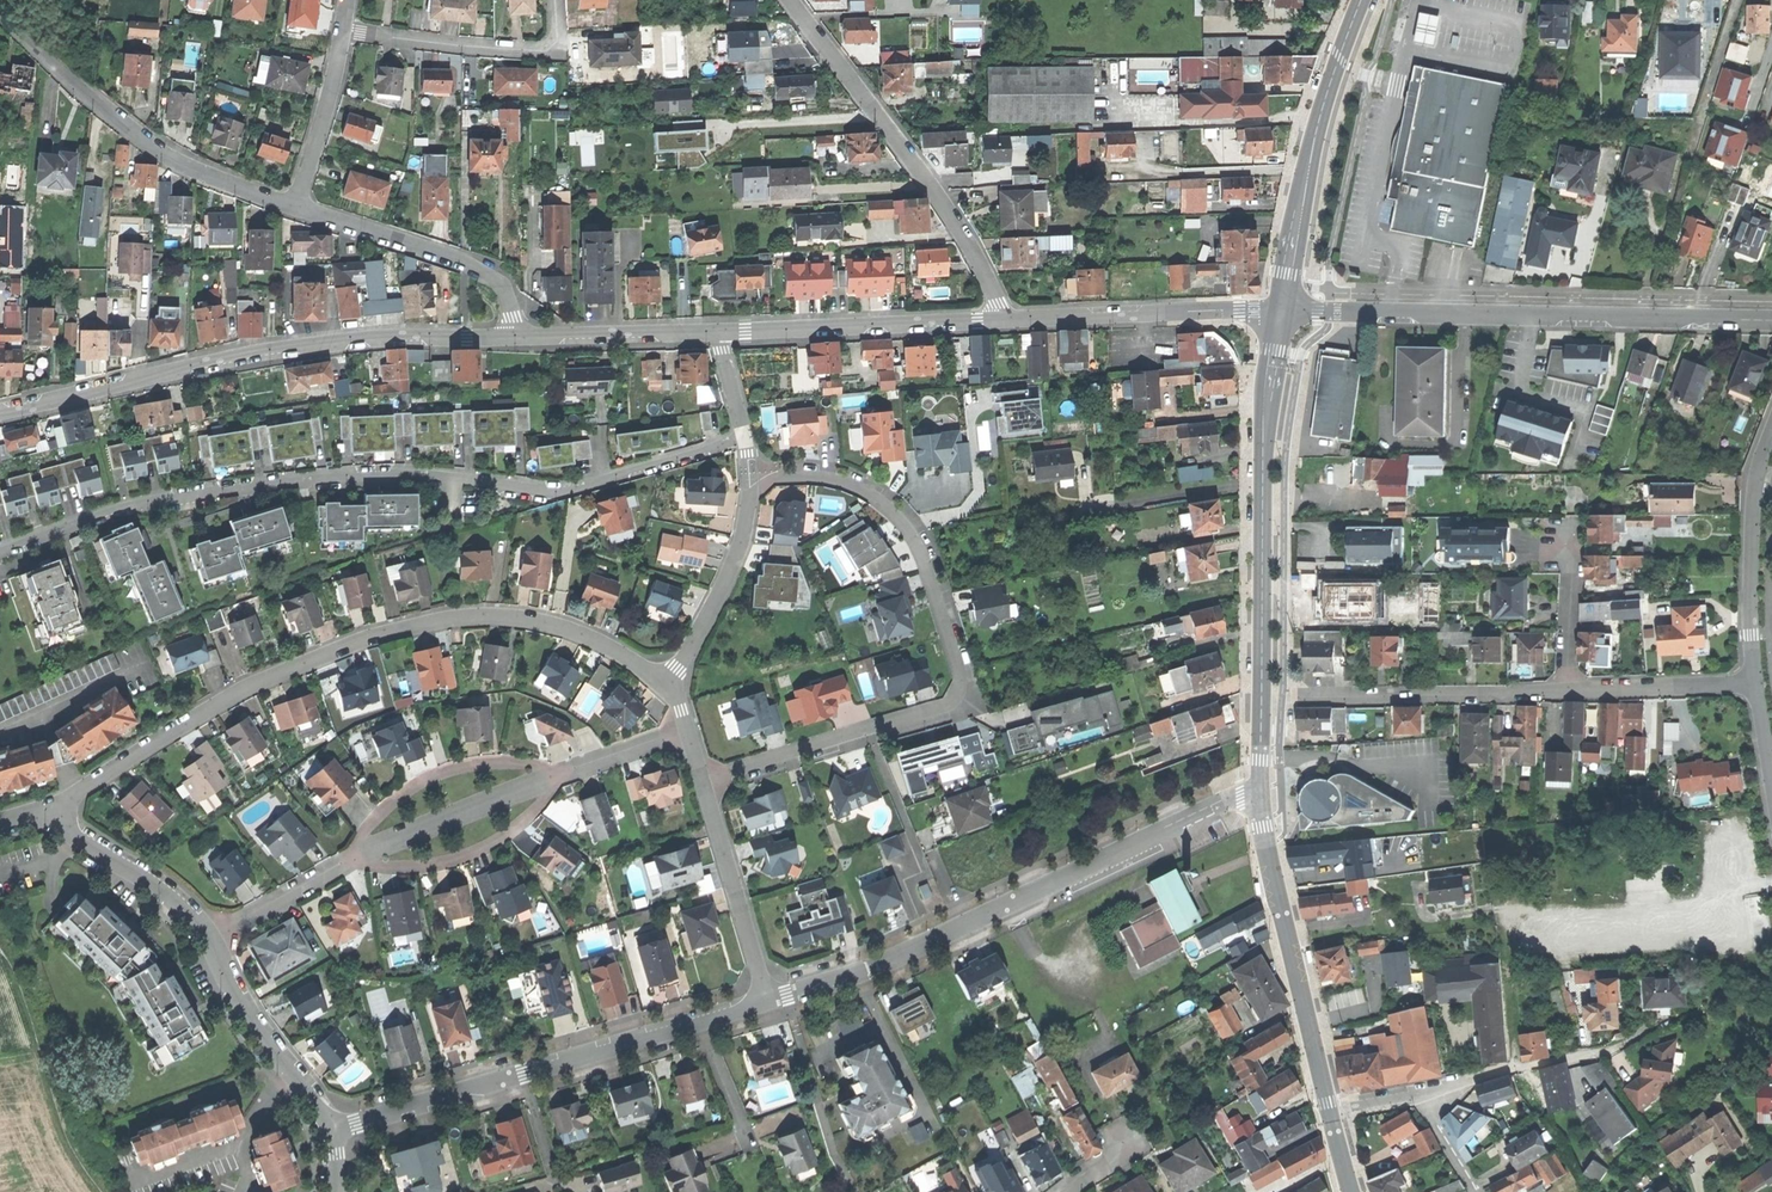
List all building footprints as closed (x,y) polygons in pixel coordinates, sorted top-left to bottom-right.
[(208,0),(211,1),(212,0),(189,0),(189,4),(192,8),(206,10),(208,0)] [(232,15),(262,19),(265,0),(235,0),(232,15)] [(451,20),(453,0),(434,0),(432,18),(440,19),(451,20)] [(471,22),(473,0),(453,0),(451,20),(465,21),(471,22)] [(511,15),(534,13),(533,0),(510,0),(511,15)] [(606,8),(606,0),(579,0),(580,9),(606,8)] [(746,16),(754,15),(753,2),(753,0),(729,0),(730,16),(737,16),(737,20),(746,20),(746,16)] [(866,12),(874,12),(874,0),(865,0),(866,2),(866,12)] [(1228,17),(1229,1),(1210,0),(1196,0),(1195,14),(1228,17)] [(1277,8),(1300,9),(1300,0),(1277,0),(1277,8)] [(848,13),(866,12),(866,2),(848,3),(848,13)] [(1556,39),(1568,40),(1568,36),(1569,36),(1570,3),(1555,3),(1543,3),(1542,35),(1556,35),(1556,39)] [(1748,6),(1748,34),(1770,34),(1771,7),(1759,6),(1748,6)] [(1418,42),(1439,46),(1444,17),(1424,13),(1418,42)] [(1603,57),(1636,58),(1637,17),(1629,16),(1623,16),(1623,22),(1610,21),(1610,39),(1604,39),(1603,57)] [(844,43),(869,42),(868,34),(868,20),(843,21),(843,23),(840,25),(841,30),(843,32),(844,39),(844,43)] [(128,33),(158,36),(159,24),(129,21),(128,33)] [(756,32),(727,33),(728,63),(744,62),(758,61),(756,32)] [(766,32),(756,32),(758,61),(771,61),(771,53),(770,47),(766,32)] [(590,66),(636,64),(639,64),(638,49),(637,34),(617,35),(617,41),(589,42),(590,48),(590,66)] [(1700,48),(1700,35),(1682,35),(1663,35),(1663,86),(1687,86),(1687,89),(1698,89),(1698,80),(1699,79),(1699,49),(1700,48)] [(1203,38),(1203,58),(1240,57),(1263,57),(1285,57),(1284,41),(1247,41),(1247,38),(1203,38)] [(1726,58),(1744,64),(1749,49),(1731,43),(1726,58)] [(880,54),(881,66),(907,65),(906,53),(880,54)] [(253,80),(303,92),(306,78),(309,65),(262,54),(257,76),(255,75),(253,80)] [(133,87),(147,88),(150,58),(126,56),(123,86),(133,87)] [(1202,118),(1202,120),(1265,117),(1264,105),(1264,96),(1240,96),(1240,57),(1203,58),(1179,57),(1179,84),(1199,84),(1202,118)] [(1313,57),(1285,57),(1263,57),(1263,85),(1304,84),(1308,72),(1313,57)] [(772,73),(771,61),(758,61),(744,62),(744,75),(763,74),(772,73)] [(949,62),(925,63),(926,74),(950,72),(949,62)] [(925,63),(914,64),(915,78),(926,77),(926,74),(925,63)] [(376,95),(399,97),(402,70),(392,69),(392,66),(377,64),(376,66),(375,83),(378,83),(376,95)] [(9,89),(30,92),(34,68),(23,67),(13,65),(11,77),(9,89)] [(907,65),(881,66),(882,83),(883,94),(895,94),(901,93),(909,93),(908,78),(907,65)] [(1392,230),(1475,248),(1507,85),(1416,66),(1399,150),(1389,200),(1398,201),(1392,230)] [(986,123),(1092,122),(1093,68),(987,68),(986,123)] [(1737,107),(1745,110),(1750,95),(1747,94),(1748,91),(1746,90),(1750,77),(1723,69),(1714,97),(1724,100),(1738,104),(1737,107)] [(434,71),(422,70),(422,92),(449,93),(450,71),(434,71)] [(495,94),(536,94),(536,71),(511,71),(495,71),(495,94)] [(772,73),(763,74),(764,87),(775,86),(774,80),(772,80),(772,73)] [(764,87),(763,74),(744,75),(743,75),(743,78),(744,92),(764,90),(764,87)] [(9,89),(11,77),(0,75),(0,91),(9,93),(9,89)] [(1556,77),(1540,76),(1539,94),(1541,94),(1541,98),(1550,98),(1550,94),(1556,94),(1556,77)] [(812,77),(774,80),(775,86),(776,97),(813,95),(813,86),(812,77)] [(744,92),(743,78),(734,78),(735,92),(744,92)] [(171,79),(169,92),(193,95),(195,82),(171,79)] [(1180,119),(1202,118),(1199,84),(1179,84),(1180,119)] [(654,114),(689,112),(688,90),(652,92),(654,114)] [(178,121),(190,123),(191,111),(192,100),(193,95),(169,92),(166,120),(178,121)] [(19,133),(31,137),(34,102),(27,102),(26,119),(20,118),(19,133)] [(519,111),(502,110),(502,138),(505,138),(508,138),(508,142),(511,142),(519,142),(519,111)] [(463,126),(471,126),(471,117),(480,117),(480,111),(463,111),(463,126)] [(211,113),(204,135),(211,138),(216,124),(219,125),(221,118),(221,116),(211,113)] [(368,144),(369,141),(374,126),(375,123),(349,114),(345,125),(342,135),(352,139),(358,140),(368,144)] [(241,125),(221,118),(219,125),(216,124),(211,138),(214,139),(212,144),(223,148),(233,151),(241,125)] [(672,123),(673,132),(702,130),(701,121),(672,123)] [(1729,163),(1739,167),(1750,135),(1733,129),(1733,130),(1730,129),(1727,128),(1727,127),(1717,123),(1707,152),(1730,161),(1729,163)] [(374,126),(369,141),(376,144),(381,128),(374,126)] [(1269,129),(1234,131),(1234,141),(1241,141),(1242,155),(1270,153),(1269,144),(1269,129)] [(706,150),(705,130),(702,130),(673,132),(652,134),(654,154),(677,152),(698,151),(706,150)] [(1131,131),(1104,132),(1105,157),(1122,156),(1132,156),(1131,131)] [(873,132),(846,134),(847,162),(876,161),(876,152),(876,146),(874,146),(873,132)] [(942,147),(964,146),(963,133),(921,136),(921,148),(929,148),(942,147)] [(1086,133),(1075,133),(1077,168),(1088,167),(1086,133)] [(270,159),(283,163),(290,142),(263,134),(257,155),(270,159)] [(1026,136),(1026,145),(1050,144),(1050,135),(1026,136)] [(993,166),(1010,165),(1009,137),(981,138),(982,162),(986,162),(992,162),(993,166)] [(414,146),(429,145),(429,138),(414,138),(414,146)] [(499,159),(500,148),(500,141),(470,141),(469,171),(486,171),(499,172),(499,159)] [(115,165),(126,166),(128,147),(117,146),(115,165)] [(964,146),(942,147),(943,166),(965,165),(964,146)] [(1577,192),(1592,195),(1600,155),(1564,147),(1557,177),(1572,180),(1570,191),(1577,192)] [(1648,148),(1646,154),(1660,158),(1662,152),(1648,148)] [(1639,180),(1653,184),(1652,189),(1668,193),(1678,156),(1662,152),(1660,158),(1646,154),(1632,150),(1625,176),(1639,180)] [(702,158),(698,151),(677,152),(678,169),(697,168),(706,163),(702,158)] [(60,184),(71,185),(73,170),(77,170),(78,160),(74,160),(75,155),(67,154),(61,153),(60,156),(52,155),(52,157),(41,156),(38,182),(50,184),(50,186),(60,187),(60,184)] [(423,155),(423,179),(446,179),(447,156),(423,155)] [(1711,157),(1710,163),(1726,167),(1727,161),(1711,157)] [(135,183),(135,186),(156,187),(158,165),(146,165),(136,164),(136,175),(131,175),(131,183),(135,183)] [(745,199),(770,198),(768,171),(768,168),(743,170),(743,173),(745,197),(745,199)] [(770,198),(804,196),(803,180),(807,180),(807,169),(768,171),(770,198)] [(1485,262),(1516,268),(1535,179),(1504,172),(1485,262)] [(344,195),(383,206),(390,184),(351,173),(348,183),(344,195)] [(734,197),(745,197),(743,173),(733,174),(734,197)] [(1017,185),(1028,185),(1028,175),(1012,176),(1013,185),(1017,185)] [(433,219),(445,219),(446,179),(423,179),(422,219),(433,219)] [(1218,180),(1219,201),(1247,200),(1247,190),(1248,179),(1218,180)] [(408,204),(414,183),(403,180),(397,201),(408,204)] [(1181,212),(1202,211),(1201,180),(1168,181),(1168,188),(1180,188),(1181,212)] [(1645,187),(1652,189),(1653,184),(1639,180),(1638,186),(1645,187)] [(1000,186),(1000,193),(1017,193),(1017,185),(1013,185),(1000,186)] [(79,236),(97,238),(101,201),(100,201),(100,195),(101,189),(84,187),(79,236)] [(112,199),(122,199),(123,189),(112,188),(112,199)] [(1030,192),(1031,214),(1034,213),(1045,213),(1044,191),(1030,192)] [(1031,228),(1031,214),(1030,192),(1017,193),(1000,193),(1000,213),(1001,229),(1031,228)] [(545,194),(545,206),(567,206),(566,193),(545,194)] [(170,222),(192,224),(193,199),(182,198),(182,196),(177,196),(171,196),(170,222)] [(925,199),(892,201),(893,215),(902,215),(903,234),(927,232),(926,215),(925,199)] [(893,218),(893,215),(892,201),(867,203),(868,219),(893,218)] [(555,250),(569,249),(567,206),(545,206),(541,207),(542,228),(542,232),(543,251),(555,250)] [(1552,243),(1574,248),(1578,225),(1548,218),(1549,213),(1547,210),(1543,209),(1540,211),(1539,216),(1538,216),(1528,264),(1537,266),(1547,268),(1552,243)] [(208,244),(237,243),(236,212),(219,213),(208,213),(208,244)] [(1743,253),(1758,259),(1764,242),(1762,242),(1770,222),(1748,213),(1739,237),(1737,236),(1732,249),(1743,253)] [(840,239),(839,215),(794,217),(795,235),(806,234),(806,239),(814,238),(825,238),(825,240),(840,239)] [(1704,260),(1715,230),(1704,226),(1706,222),(1689,216),(1684,229),(1686,234),(1690,242),(1684,246),(1681,255),(1687,257),(1693,259),(1693,256),(1704,260)] [(683,223),(685,232),(695,230),(694,228),(705,226),(703,219),(683,223)] [(1184,230),(1199,230),(1199,222),(1184,222),(1184,230)] [(169,234),(188,234),(187,225),(169,225),(169,234)] [(701,251),(721,247),(716,226),(706,228),(706,226),(705,226),(694,228),(695,230),(685,232),(689,254),(701,251)] [(256,269),(273,269),(274,229),(261,229),(250,229),(250,246),(251,246),(251,254),(246,254),(245,259),(256,259),(256,269)] [(1215,250),(1215,262),(1220,262),(1220,264),(1253,262),(1253,254),(1253,247),(1257,243),(1257,235),(1252,233),(1252,231),(1240,232),(1239,230),(1231,231),(1231,233),(1219,233),(1219,250),(1215,250)] [(601,303),(612,303),(611,272),(614,272),(613,263),(611,264),(610,232),(582,234),(583,248),(579,248),(579,257),(583,257),(584,279),(580,279),(581,289),(584,289),(585,304),(601,303)] [(308,257),(331,256),(330,237),(315,238),(313,238),(308,233),(291,234),(291,251),(308,251),(308,257)] [(1047,237),(1047,250),(1070,249),(1069,236),(1047,237)] [(1037,261),(1037,251),(1037,244),(1033,244),(1033,237),(1001,238),(1002,255),(1002,268),(1031,267),(1031,261),(1037,261)] [(1047,250),(1047,237),(1033,237),(1033,244),(1037,244),(1037,251),(1047,250)] [(130,274),(141,275),(141,273),(150,274),(152,251),(141,251),(142,245),(120,244),(119,274),(130,274)] [(1198,258),(1205,261),(1210,247),(1203,244),(1198,258)] [(347,253),(356,254),(356,245),(346,245),(347,253)] [(570,277),(569,249),(555,250),(556,272),(556,277),(570,277)] [(917,277),(947,275),(946,264),(946,249),(916,251),(917,277)] [(227,304),(237,304),(237,302),(236,290),(236,260),(226,260),(227,304)] [(855,265),(845,265),(846,271),(846,287),(847,293),(855,293),(860,293),(861,297),(878,296),(877,292),(883,292),(891,292),(890,264),(881,264),(881,260),(854,261),(855,265)] [(366,285),(368,302),(386,300),(382,261),(364,263),(366,285)] [(366,285),(364,263),(334,266),(336,289),(355,286),(366,285)] [(799,295),(799,299),(816,298),(816,294),(821,294),(830,294),(829,288),(829,272),(828,267),(820,267),(819,263),(792,264),(792,268),(784,268),(785,296),(794,295),(799,295)] [(734,269),(718,270),(718,279),(710,283),(711,297),(719,301),(730,300),(743,299),(743,287),(771,286),(770,264),(734,266),(734,269)] [(1195,265),(1195,275),(1216,274),(1216,264),(1195,265)] [(1170,290),(1187,289),(1187,265),(1168,266),(1170,290)] [(1253,265),(1228,265),(1229,295),(1255,294),(1254,279),(1253,265)] [(417,268),(400,269),(400,277),(418,275),(417,268)] [(644,302),(661,301),(660,276),(658,276),(658,269),(646,270),(647,277),(628,278),(630,301),(635,301),(635,302),(644,302)] [(837,271),(829,272),(829,288),(838,287),(837,271)] [(846,271),(837,271),(838,287),(846,287),(846,271)] [(1076,277),(1066,278),(1067,288),(1067,296),(1102,294),(1101,271),(1076,271),(1076,277)] [(311,319),(324,319),(324,283),(306,283),(306,277),(295,277),(295,319),(311,319)] [(571,301),(570,277),(556,277),(553,278),(546,278),(546,289),(547,302),(554,302),(571,301)] [(419,315),(433,313),(430,283),(403,286),(406,316),(419,315)] [(358,316),(358,315),(357,306),(356,298),(355,286),(336,289),(339,318),(358,316)] [(237,302),(247,302),(253,302),(253,289),(236,290),(237,302)] [(66,344),(77,344),(78,314),(79,308),(68,308),(69,295),(57,295),(56,314),(67,314),(66,344)] [(101,321),(108,321),(109,296),(101,297),(101,321)] [(390,314),(403,313),(401,299),(388,300),(390,314)] [(211,340),(226,337),(224,323),(228,322),(227,316),(223,317),(221,305),(208,307),(207,300),(198,302),(199,309),(194,310),(199,342),(211,340)] [(361,306),(362,315),(362,317),(374,316),(390,314),(388,300),(386,300),(368,302),(361,303),(361,306)] [(247,302),(237,302),(237,304),(237,314),(238,314),(247,314),(247,302)] [(51,322),(52,306),(29,306),(28,342),(35,342),(40,343),(41,344),(43,347),(46,347),(49,345),(49,343),(51,343),(51,332),(56,332),(57,322),(51,322)] [(160,306),(159,318),(168,319),(169,313),(178,313),(180,314),(180,307),(160,306)] [(23,335),(23,311),(8,311),(8,327),(2,327),(1,336),(23,335)] [(165,345),(178,346),(180,314),(178,313),(169,313),(168,319),(159,318),(151,318),(150,344),(165,345)] [(247,314),(238,314),(238,338),(251,338),(260,338),(260,326),(264,326),(263,314),(247,314)] [(108,357),(108,353),(109,330),(108,327),(101,327),(101,330),(83,330),(83,357),(96,357),(108,357)] [(130,353),(131,328),(126,327),(126,330),(109,330),(108,353),(121,353),(130,353)] [(1034,381),(1049,380),(1046,334),(1036,335),(1030,336),(1034,381)] [(1081,364),(1086,364),(1086,353),(1087,353),(1087,345),(1085,345),(1084,334),(1071,334),(1059,335),(1061,366),(1065,365),(1065,371),(1082,370),(1081,364)] [(980,386),(991,385),(989,337),(976,338),(971,338),(971,351),(969,351),(969,358),(972,358),(973,369),(979,369),(980,386)] [(1164,365),(1164,372),(1200,369),(1233,367),(1229,357),(1223,350),(1212,341),(1202,341),(1201,337),(1177,338),(1178,363),(1164,365)] [(862,363),(892,361),(891,343),(870,344),(861,345),(862,363)] [(953,362),(962,361),(960,344),(951,345),(953,362)] [(7,345),(0,345),(0,372),(7,372),(22,371),(22,349),(7,349),(7,345)] [(815,378),(840,376),(837,346),(823,347),(813,347),(813,359),(808,360),(809,369),(814,369),(815,378)] [(1397,432),(1444,434),(1446,346),(1428,346),(1399,346),(1397,432)] [(1598,389),(1599,389),(1603,372),(1610,372),(1611,347),(1586,347),(1567,346),(1567,350),(1553,349),(1547,376),(1548,377),(1598,389)] [(1624,377),(1643,383),(1646,374),(1652,375),(1659,354),(1646,350),(1634,346),(1624,377)] [(941,362),(934,362),(933,348),(918,349),(906,350),(907,363),(902,363),(902,368),(894,369),(894,373),(895,384),(903,384),(903,370),(907,370),(908,378),(934,376),(934,371),(941,371),(941,362)] [(1325,349),(1320,349),(1314,389),(1320,390),(1313,437),(1353,441),(1365,366),(1353,354),(1325,349)] [(1731,385),(1754,394),(1768,360),(1757,356),(1746,351),(1740,366),(1738,366),(1731,385)] [(373,396),(408,395),(406,352),(388,353),(389,359),(389,369),(383,369),(383,383),(392,382),(393,390),(373,390),(373,396)] [(453,384),(480,384),(480,364),(479,354),(452,354),(452,363),(453,383),(453,384)] [(698,390),(706,390),(705,358),(693,358),(692,357),(689,356),(685,356),(683,358),(681,358),(681,370),(677,370),(678,382),(682,381),(682,386),(698,385),(698,390)] [(1698,362),(1685,357),(1678,376),(1680,377),(1673,396),(1698,406),(1712,367),(1698,362)] [(649,382),(660,382),(660,361),(647,361),(647,363),(643,363),(643,372),(648,372),(649,382)] [(433,383),(453,383),(452,363),(433,363),(433,383)] [(307,386),(333,382),(330,365),(297,370),(286,372),(289,395),(308,392),(307,386)] [(1221,400),(1220,396),(1232,395),(1231,381),(1230,369),(1200,371),(1201,387),(1197,387),(1197,393),(1201,393),(1202,398),(1209,397),(1209,401),(1221,400)] [(606,383),(613,383),(612,370),(588,371),(567,371),(568,397),(578,396),(578,399),(591,399),(591,396),(607,396),(606,383)] [(1153,389),(1192,385),(1191,372),(1130,376),(1134,413),(1156,412),(1154,398),(1153,389)] [(880,393),(895,392),(895,384),(894,373),(879,374),(880,393)] [(332,400),(351,397),(350,382),(334,384),(335,391),(331,392),(332,400)] [(482,391),(499,391),(499,383),(482,383),(482,391)] [(840,384),(822,385),(823,397),(841,396),(840,384)] [(1023,433),(1023,431),(1027,431),(1027,433),(1041,431),(1036,390),(991,395),(992,406),(999,405),(1001,419),(1003,419),(1004,428),(1004,435),(1023,433)] [(513,399),(494,401),(495,410),(514,408),(513,399)] [(1541,459),(1543,453),(1562,458),(1574,420),(1555,414),(1554,416),(1550,415),(1538,411),(1539,408),(1511,400),(1506,415),(1499,438),(1516,444),(1514,451),(1515,451),(1541,459)] [(136,408),(140,432),(184,425),(181,412),(172,414),(170,402),(164,403),(136,408)] [(1615,411),(1598,405),(1590,430),(1606,436),(1615,411)] [(529,429),(528,410),(513,410),(513,412),(493,413),(495,446),(506,445),(515,445),(514,433),(514,430),(529,429)] [(201,411),(188,412),(189,423),(202,422),(201,411)] [(296,422),(307,420),(305,411),(294,413),(296,422)] [(817,445),(816,437),(826,436),(824,419),(814,420),(814,411),(786,414),(790,448),(805,446),(817,445)] [(454,432),(463,432),(462,412),(452,413),(453,415),(433,415),(434,445),(444,445),(454,444),(454,436),(454,432)] [(480,447),(495,446),(493,413),(472,413),(472,412),(462,412),(463,432),(472,431),(472,435),(472,447),(480,447)] [(871,414),(858,416),(862,456),(870,455),(876,448),(880,451),(882,465),(888,464),(905,462),(902,433),(892,434),(890,414),(877,416),(873,412),(871,414)] [(60,450),(94,441),(88,413),(75,416),(62,420),(64,429),(55,431),(60,450)] [(421,446),(434,445),(433,415),(411,417),(411,416),(403,416),(404,435),(412,434),(412,438),(413,446),(421,446)] [(394,435),(404,435),(403,416),(392,416),(392,418),(372,418),(374,451),(384,451),(395,450),(394,439),(394,435)] [(361,452),(374,451),(372,418),(350,420),(350,419),(340,419),(341,438),(350,437),(350,441),(351,453),(361,452)] [(309,421),(310,423),(288,426),(293,459),(307,457),(315,455),(314,445),(313,440),(322,439),(319,420),(309,421)] [(279,461),(293,459),(288,426),(267,430),(267,428),(257,429),(260,448),(269,447),(270,451),(272,462),(279,461)] [(1190,457),(1208,454),(1208,450),(1217,449),(1216,438),(1215,426),(1188,429),(1189,443),(1183,444),(1184,450),(1190,450),(1190,457)] [(34,443),(36,443),(32,427),(16,432),(3,435),(5,444),(8,454),(11,453),(35,447),(34,443)] [(662,452),(679,447),(676,428),(647,432),(650,454),(662,452)] [(1139,440),(1177,435),(1176,428),(1138,432),(1139,440)] [(251,450),(260,448),(257,429),(248,431),(248,433),(228,436),(233,465),(244,463),(253,462),(252,453),(251,450)] [(636,456),(650,454),(647,432),(617,437),(620,458),(636,456)] [(929,438),(913,439),(916,471),(924,470),(927,467),(932,466),(937,466),(937,468),(948,467),(949,476),(970,473),(967,445),(959,446),(958,434),(943,436),(942,438),(929,440),(929,438)] [(218,467),(233,465),(228,436),(209,439),(209,437),(198,439),(201,459),(210,457),(211,460),(213,468),(218,467)] [(1496,445),(1514,451),(1516,444),(1499,438),(1496,445)] [(141,443),(143,453),(145,466),(156,464),(159,477),(170,476),(169,473),(172,473),(180,471),(175,446),(164,448),(162,439),(141,443)] [(573,463),(591,461),(589,443),(580,443),(538,449),(541,471),(562,468),(574,467),(573,463)] [(11,453),(8,454),(5,444),(0,446),(0,460),(1,462),(13,459),(11,453)] [(130,445),(108,450),(113,472),(124,470),(127,484),(132,483),(138,482),(137,480),(148,478),(145,466),(143,453),(132,455),(130,445)] [(1539,467),(1541,459),(1515,451),(1513,459),(1539,467)] [(1053,480),(1072,478),(1069,452),(1033,457),(1036,482),(1053,480)] [(1559,465),(1562,458),(1543,453),(1541,459),(1559,465)] [(1415,455),(1415,459),(1414,473),(1424,473),(1443,472),(1446,454),(1415,455)] [(1415,490),(1415,481),(1424,481),(1424,473),(1414,473),(1415,459),(1355,456),(1355,460),(1324,459),(1323,472),(1323,482),(1354,483),(1355,477),(1382,479),(1382,490),(1415,490)] [(83,462),(61,467),(67,490),(78,487),(82,501),(88,499),(92,498),(92,496),(103,493),(96,468),(85,471),(83,462)] [(43,483),(32,486),(36,499),(39,510),(49,507),(50,509),(56,508),(61,506),(57,493),(67,490),(61,467),(40,473),(43,483)] [(1165,488),(1200,483),(1198,472),(1183,474),(1183,469),(1163,472),(1165,488)] [(11,492),(0,494),(4,507),(7,519),(18,516),(18,518),(23,517),(29,515),(25,502),(36,499),(32,486),(30,476),(9,482),(11,492)] [(715,518),(715,507),(720,507),(721,495),(722,483),(720,483),(720,480),(698,478),(697,481),(685,480),(683,505),(691,505),(691,516),(715,518)] [(1653,498),(1653,515),(1692,515),(1691,489),(1691,483),(1644,483),(1644,498),(1653,498)] [(377,532),(418,531),(418,510),(411,510),(411,495),(390,495),(390,488),(386,488),(380,488),(380,496),(365,496),(364,508),(365,529),(377,529),(377,532)] [(365,544),(365,529),(364,508),(348,508),(348,499),(343,499),(338,499),(338,509),(317,509),(318,530),(321,530),(321,545),(365,544)] [(623,499),(599,505),(599,507),(596,508),(598,515),(599,521),(603,520),(607,535),(631,529),(623,499)] [(775,524),(772,546),(790,547),(796,547),(796,538),(800,536),(806,536),(810,534),(813,509),(810,505),(791,503),(791,505),(781,504),(777,507),(776,514),(779,515),(778,519),(778,524),(775,524)] [(1191,527),(1193,539),(1218,535),(1217,530),(1221,529),(1221,528),(1224,525),(1222,519),(1219,518),(1218,511),(1216,503),(1189,507),(1190,517),(1183,518),(1185,528),(1191,527)] [(177,594),(295,556),(280,508),(254,516),(252,508),(246,510),(242,511),(244,519),(230,524),(230,523),(206,530),(156,546),(152,536),(145,519),(111,534),(112,536),(99,542),(137,631),(184,611),(180,601),(177,594)] [(870,578),(899,569),(888,550),(886,551),(882,545),(880,540),(878,541),(874,535),(872,536),(868,529),(866,530),(861,522),(858,524),(853,516),(842,523),(847,531),(835,538),(855,571),(863,567),(870,578)] [(1615,533),(1615,516),(1591,516),(1591,531),(1591,543),(1615,543),(1615,533)] [(1615,516),(1615,533),(1627,533),(1627,527),(1627,517),(1627,516),(1615,516)] [(1538,517),(1523,517),(1523,526),(1538,526),(1538,517)] [(1627,517),(1627,527),(1653,527),(1653,517),(1627,517)] [(1348,549),(1348,563),(1384,563),(1384,549),(1382,549),(1383,537),(1384,537),(1384,526),(1348,526),(1348,538),(1350,538),(1350,544),(1350,549),(1348,549)] [(1443,528),(1443,562),(1510,562),(1510,557),(1510,528),(1443,528)] [(672,563),(701,568),(704,554),(706,542),(683,538),(682,541),(661,536),(657,557),(673,560),(672,563)] [(73,549),(83,545),(81,538),(70,543),(73,549)] [(1210,578),(1209,573),(1216,572),(1215,569),(1217,568),(1218,566),(1218,563),(1216,561),(1214,560),(1210,545),(1175,552),(1177,562),(1184,561),(1188,583),(1210,578)] [(808,611),(809,597),(790,547),(772,546),(769,546),(768,566),(761,565),(760,577),(756,577),(755,586),(752,586),(752,591),(750,609),(764,610),(765,603),(766,595),(794,597),(793,605),(793,610),(808,611)] [(474,582),(489,581),(487,553),(464,554),(464,558),(458,559),(459,579),(465,579),(466,582),(474,582)] [(1163,553),(1148,556),(1150,565),(1164,561),(1163,553)] [(532,589),(545,591),(550,557),(525,554),(525,556),(522,555),(519,576),(522,576),(521,587),(532,589)] [(1610,580),(1610,575),(1610,556),(1586,556),(1586,570),(1586,580),(1601,580),(1610,580)] [(1624,556),(1624,565),(1645,565),(1645,556),(1624,556)] [(65,579),(58,563),(49,566),(41,569),(41,570),(9,582),(15,599),(12,600),(23,630),(26,629),(36,655),(85,637),(76,611),(79,610),(68,578),(65,579)] [(423,568),(399,573),(401,583),(393,585),(397,603),(405,601),(405,602),(414,600),(430,596),(423,568)] [(364,575),(342,581),(349,611),(359,609),(371,606),(364,575)] [(1610,580),(1601,580),(1601,584),(1617,584),(1617,575),(1610,575),(1610,580)] [(598,606),(609,609),(617,587),(589,576),(581,599),(589,602),(588,606),(592,608),(597,610),(598,606)] [(899,639),(911,636),(906,619),(904,614),(903,609),(907,608),(904,598),(910,597),(904,578),(878,585),(881,596),(875,598),(878,606),(876,607),(879,615),(873,617),(880,641),(898,635),(899,639)] [(1305,621),(1335,621),(1335,578),(1306,578),(1305,599),(1305,621)] [(1495,617),(1527,617),(1527,609),(1527,579),(1501,579),(1501,593),(1495,593),(1495,617)] [(680,604),(677,603),(681,592),(653,582),(645,604),(656,608),(655,612),(669,617),(670,614),(676,616),(678,610),(680,604)] [(997,620),(1009,618),(1005,599),(1002,600),(999,585),(973,591),(977,606),(974,606),(975,612),(973,612),(969,613),(970,620),(972,626),(980,624),(982,630),(993,628),(997,620)] [(1626,591),(1627,600),(1642,599),(1645,599),(1644,590),(1626,591)] [(311,594),(285,603),(291,621),(295,620),(300,634),(310,630),(322,626),(311,594)] [(765,603),(793,605),(794,597),(766,595),(765,603)] [(1581,620),(1643,616),(1642,599),(1627,600),(1581,603),(1581,620)] [(1433,632),(1440,632),(1440,622),(1440,601),(1428,601),(1428,632),(1433,632)] [(1698,605),(1698,609),(1699,609),(1700,620),(1708,620),(1707,605),(1698,605)] [(1683,653),(1688,647),(1703,646),(1702,635),(1709,634),(1708,620),(1700,620),(1699,609),(1698,609),(1676,610),(1677,627),(1661,628),(1661,632),(1662,646),(1662,655),(1683,653)] [(1183,630),(1182,627),(1193,624),(1197,641),(1224,634),(1221,621),(1218,610),(1163,623),(1166,635),(1183,630)] [(206,618),(212,632),(228,626),(223,612),(206,618)] [(253,617),(229,626),(238,649),(248,646),(261,641),(253,617)] [(1451,622),(1440,622),(1440,632),(1444,632),(1451,632),(1451,624),(1451,622)] [(1637,638),(1645,637),(1643,622),(1636,622),(1637,638)] [(1335,656),(1344,656),(1344,630),(1306,630),(1305,651),(1305,671),(1336,671),(1335,656)] [(1433,640),(1444,640),(1444,632),(1440,632),(1433,632),(1433,640)] [(1451,648),(1471,648),(1471,644),(1476,644),(1476,639),(1476,632),(1461,632),(1451,632),(1451,648)] [(1544,651),(1544,633),(1520,633),(1520,663),(1544,663),(1544,651)] [(1604,647),(1612,647),(1613,635),(1581,634),(1581,641),(1580,661),(1592,661),(1603,662),(1604,647)] [(1710,655),(1709,634),(1702,635),(1703,646),(1688,647),(1683,653),(1684,656),(1710,655)] [(215,651),(206,654),(200,637),(166,649),(174,673),(186,670),(186,671),(195,668),(196,664),(201,663),(205,673),(211,670),(221,667),(215,651)] [(1403,646),(1403,638),(1374,638),(1374,665),(1386,665),(1399,665),(1399,646),(1403,646)] [(1476,639),(1476,644),(1476,651),(1476,662),(1485,662),(1501,662),(1501,639),(1476,639)] [(485,646),(479,678),(503,683),(508,650),(497,648),(485,646)] [(1611,668),(1612,647),(1604,647),(1603,662),(1592,661),(1591,667),(1611,668)] [(413,656),(422,691),(445,686),(447,691),(456,689),(455,680),(449,659),(440,661),(437,650),(422,653),(413,656)] [(1212,688),(1211,684),(1223,680),(1219,666),(1216,654),(1184,664),(1185,667),(1167,672),(1168,672),(1175,696),(1192,691),(1193,694),(1212,688)] [(105,658),(112,673),(119,670),(113,655),(105,658)] [(544,687),(563,699),(578,675),(576,674),(578,671),(561,660),(552,655),(540,674),(548,679),(544,687)] [(105,676),(112,673),(105,658),(99,661),(105,676)] [(99,661),(91,665),(97,680),(105,676),(99,661)] [(914,692),(931,687),(924,662),(907,667),(906,662),(894,666),(893,663),(874,668),(876,676),(882,680),(886,692),(901,688),(904,690),(912,688),(913,691),(914,692)] [(91,665),(83,669),(89,683),(97,680),(91,665)] [(600,665),(588,684),(598,690),(610,671),(600,665)] [(1353,679),(1353,665),(1344,665),(1345,679),(1353,679)] [(344,712),(355,709),(361,711),(364,710),(369,701),(378,698),(374,687),(379,686),(373,668),(364,670),(356,673),(358,680),(350,682),(349,678),(343,681),(343,683),(337,686),(336,688),(343,711),(344,712)] [(89,683),(83,669),(75,672),(82,687),(89,683)] [(75,672),(68,676),(74,690),(82,687),(75,672)] [(1167,698),(1175,696),(1168,672),(1160,675),(1167,698)] [(60,679),(67,694),(74,690),(68,676),(60,679)] [(830,717),(829,714),(832,713),(835,708),(834,705),(849,700),(842,678),(794,693),(796,701),(785,704),(792,723),(802,720),(804,725),(818,721),(830,717)] [(59,697),(67,694),(60,679),(52,683),(59,697)] [(52,683),(45,686),(52,701),(59,697),(52,683)] [(37,689),(44,704),(52,701),(45,686),(37,689)] [(626,695),(617,686),(610,694),(611,695),(602,705),(607,709),(605,711),(620,725),(623,723),(627,727),(644,709),(631,697),(627,694),(626,695)] [(887,699),(913,691),(912,688),(904,690),(901,688),(886,692),(887,699)] [(37,708),(44,704),(37,689),(30,693),(37,708)] [(109,739),(112,740),(121,734),(120,732),(127,727),(129,729),(136,725),(127,711),(124,712),(119,705),(122,703),(113,689),(82,709),(85,714),(55,734),(75,764),(77,763),(83,759),(82,757),(89,752),(90,754),(100,748),(101,744),(105,741),(109,739)] [(1081,698),(1029,712),(1033,724),(1006,731),(1013,755),(1043,747),(1041,738),(1056,734),(1055,731),(1086,722),(1087,725),(1105,720),(1108,729),(1122,725),(1112,691),(1081,700),(1081,698)] [(30,693),(22,696),(29,711),(37,708),(30,693)] [(776,705),(766,709),(762,694),(735,701),(738,710),(730,712),(738,738),(745,736),(750,734),(751,732),(762,728),(765,737),(784,731),(776,705)] [(29,711),(22,696),(15,700),(22,715),(29,711)] [(297,700),(287,704),(296,727),(318,720),(309,696),(297,700)] [(411,697),(393,702),(396,710),(413,704),(411,697)] [(22,715),(15,700),(7,703),(14,718),(22,715)] [(1568,702),(1565,750),(1583,751),(1585,703),(1574,702),(1568,702)] [(0,706),(0,709),(6,722),(14,718),(7,703),(0,706)] [(1153,736),(1172,729),(1178,742),(1200,735),(1202,739),(1215,735),(1213,731),(1223,727),(1222,722),(1234,718),(1231,710),(1230,705),(1218,710),(1215,703),(1134,731),(1137,739),(1152,734),(1153,736)] [(287,704),(273,709),(281,732),(296,727),(287,704)] [(1602,704),(1600,745),(1602,745),(1617,746),(1619,704),(1606,704),(1602,704)] [(1624,737),(1628,737),(1643,738),(1644,705),(1637,705),(1620,704),(1620,714),(1625,715),(1624,737)] [(1518,727),(1518,738),(1537,738),(1537,718),(1537,708),(1537,706),(1527,706),(1518,706),(1518,721),(1518,727)] [(1333,734),(1332,708),(1298,709),(1298,722),(1298,730),(1314,730),(1314,735),(1333,734)] [(1332,708),(1333,734),(1346,734),(1346,708),(1332,708)] [(476,742),(491,740),(488,709),(456,712),(458,727),(463,727),(465,743),(476,742)] [(1415,710),(1397,710),(1397,720),(1398,733),(1422,733),(1422,723),(1425,723),(1425,714),(1422,714),(1422,710),(1415,710)] [(566,741),(569,734),(566,725),(545,716),(532,720),(537,735),(543,737),(546,747),(566,741)] [(1475,716),(1465,716),(1464,764),(1488,765),(1489,716),(1475,716)] [(1504,716),(1495,716),(1494,748),(1504,748),(1504,742),(1504,738),(1504,716)] [(233,754),(238,751),(245,761),(266,748),(248,719),(235,727),(227,732),(230,738),(225,741),(233,754)] [(1682,739),(1682,722),(1667,723),(1667,740),(1682,739)] [(387,733),(378,736),(372,739),(379,758),(385,755),(387,759),(395,756),(402,753),(403,756),(406,764),(424,757),(417,738),(407,741),(400,724),(385,729),(387,733)] [(1454,724),(1439,725),(1439,737),(1455,736),(1454,724)] [(970,754),(983,750),(978,734),(957,739),(956,737),(937,742),(938,744),(932,746),(931,744),(898,753),(910,796),(927,791),(920,768),(970,754)] [(1644,738),(1643,738),(1628,737),(1627,770),(1630,770),(1630,778),(1643,778),(1643,774),(1646,774),(1647,744),(1643,744),(1644,738)] [(1514,743),(1504,742),(1504,748),(1504,757),(1513,757),(1513,758),(1523,758),(1527,759),(1527,765),(1537,765),(1537,753),(1537,738),(1518,738),(1514,738),(1514,743)] [(25,787),(37,783),(36,781),(44,779),(45,781),(54,778),(44,743),(9,753),(7,748),(0,750),(0,793),(0,794),(10,791),(14,787),(18,786),(21,785),(25,787)] [(183,785),(196,804),(202,800),(203,801),(224,787),(215,772),(224,767),(207,743),(195,751),(201,760),(191,766),(183,772),(189,781),(183,785)] [(1602,762),(1602,745),(1600,745),(1585,745),(1584,761),(1602,762)] [(1504,765),(1504,757),(1504,748),(1494,748),(1494,764),(1504,765)] [(984,756),(983,750),(970,754),(975,774),(985,771),(981,757),(984,756)] [(985,771),(997,768),(993,753),(984,756),(981,757),(985,771)] [(1573,754),(1549,753),(1548,788),(1572,788),(1573,754)] [(1148,768),(1162,762),(1159,755),(1145,760),(1148,768)] [(355,791),(348,783),(351,781),(333,760),(306,782),(314,792),(308,796),(325,816),(344,801),(355,791)] [(1708,789),(1708,787),(1704,764),(1704,762),(1700,763),(1679,766),(1680,768),(1679,769),(1681,780),(1683,790),(1692,791),(1708,789)] [(1062,763),(1054,766),(1057,775),(1065,772),(1062,763)] [(1715,766),(1717,785),(1718,793),(1743,790),(1743,789),(1744,789),(1742,775),(1732,776),(1730,763),(1715,766)] [(1503,776),(1504,765),(1494,764),(1494,776),(1503,776)] [(1708,787),(1717,785),(1715,766),(1715,764),(1704,764),(1708,787)] [(642,783),(646,797),(649,805),(655,803),(656,808),(671,804),(669,799),(680,796),(673,772),(659,776),(659,773),(651,775),(644,777),(645,780),(641,781),(642,783)] [(847,812),(880,798),(870,773),(853,780),(849,782),(845,784),(839,781),(833,779),(828,790),(836,807),(847,812)] [(1303,831),(1410,821),(1415,811),(1410,808),(1379,790),(1355,777),(1351,775),(1346,774),(1343,774),(1338,775),(1335,777),(1332,779),(1329,783),(1325,782),(1322,782),(1318,782),(1314,784),(1310,786),(1306,791),(1304,795),(1303,800),(1303,803),(1304,806),(1306,810),(1301,816),(1303,831)] [(1494,790),(1502,790),(1502,778),(1494,777),(1494,790)] [(631,801),(646,797),(642,783),(640,783),(639,779),(626,783),(631,801)] [(1682,797),(1683,790),(1681,780),(1678,779),(1675,795),(1682,797)] [(805,803),(815,799),(808,780),(798,784),(805,803)] [(1530,781),(1522,781),(1522,793),(1529,793),(1530,781)] [(119,804),(151,836),(172,816),(154,797),(151,799),(147,796),(148,795),(139,785),(128,796),(119,804)] [(990,821),(984,805),(988,804),(982,788),(941,802),(946,814),(950,813),(957,833),(975,827),(990,821)] [(1640,796),(1623,796),(1624,815),(1658,815),(1657,791),(1639,792),(1640,796)] [(773,822),(770,815),(786,810),(780,792),(768,795),(764,797),(764,798),(765,801),(755,804),(740,809),(747,831),(773,822)] [(591,797),(579,801),(594,842),(618,834),(603,793),(591,797)] [(305,828),(303,829),(288,811),(257,837),(272,854),(280,848),(283,852),(292,862),(303,853),(317,842),(305,828)] [(791,865),(798,863),(793,848),(789,850),(786,841),(772,845),(769,835),(748,841),(753,859),(765,855),(767,862),(762,873),(766,876),(772,879),(785,874),(791,865)] [(885,860),(902,853),(895,837),(879,844),(885,860)] [(539,851),(532,860),(550,873),(554,867),(565,875),(579,857),(554,838),(547,846),(544,844),(539,851)] [(1346,842),(1318,844),(1320,864),(1320,866),(1344,863),(1347,882),(1369,880),(1376,879),(1370,839),(1346,842)] [(1320,864),(1318,844),(1288,847),(1291,859),(1293,867),(1320,864)] [(276,859),(283,852),(280,848),(272,854),(276,859)] [(660,881),(665,879),(668,888),(694,880),(701,878),(701,877),(697,864),(693,851),(681,854),(680,850),(653,858),(660,881)] [(242,879),(251,872),(234,851),(225,857),(223,854),(209,864),(214,869),(212,878),(222,880),(229,882),(234,889),(241,884),(244,882),(242,879)] [(570,879),(572,881),(586,862),(579,857),(565,875),(570,879)] [(480,875),(474,877),(486,906),(495,903),(502,919),(509,922),(513,921),(515,913),(529,908),(528,903),(530,898),(526,896),(524,891),(520,893),(517,886),(510,867),(497,872),(496,870),(488,874),(481,876),(480,875)] [(566,885),(570,879),(565,875),(554,867),(550,873),(566,885)] [(1198,919),(1196,919),(1184,895),(1192,891),(1189,886),(1186,878),(1191,875),(1188,870),(1175,876),(1173,873),(1175,872),(1174,871),(1147,884),(1148,886),(1149,885),(1158,902),(1127,918),(1131,926),(1120,932),(1139,969),(1180,948),(1173,933),(1198,920),(1198,919)] [(710,875),(701,877),(701,878),(694,880),(698,896),(715,891),(710,875)] [(1450,908),(1474,905),(1471,875),(1432,880),(1435,902),(1449,900),(1450,904),(1450,908)] [(823,939),(821,930),(825,928),(826,930),(832,929),(834,936),(842,933),(844,933),(843,930),(851,927),(845,908),(837,910),(833,899),(827,901),(821,879),(797,886),(800,896),(797,897),(800,909),(786,913),(790,925),(790,926),(794,925),(798,936),(788,939),(791,949),(812,943),(811,942),(816,941),(823,939)] [(860,891),(870,915),(881,910),(880,908),(884,907),(888,906),(889,908),(900,903),(890,879),(860,891)] [(230,892),(234,889),(229,882),(222,880),(230,892)] [(1347,882),(1348,893),(1349,897),(1353,896),(1371,894),(1369,880),(1347,882)] [(451,892),(434,896),(437,908),(439,907),(444,931),(474,924),(466,886),(456,888),(450,889),(451,892)] [(925,886),(918,889),(923,901),(930,898),(925,886)] [(157,1070),(215,1036),(196,1003),(179,972),(175,974),(161,951),(138,928),(110,902),(107,903),(93,891),(82,902),(76,895),(41,932),(94,982),(96,980),(110,993),(140,1046),(143,1045),(157,1070)] [(352,892),(349,893),(357,907),(359,906),(360,905),(352,892)] [(334,920),(324,926),(336,946),(360,932),(354,921),(365,915),(359,906),(357,907),(349,893),(340,898),(333,902),(337,909),(340,913),(332,917),(334,920)] [(1305,919),(1338,913),(1336,894),(1336,893),(1300,899),(1304,914),(1305,919)] [(1336,894),(1338,913),(1355,911),(1353,896),(1349,897),(1348,893),(1336,894)] [(397,895),(384,897),(388,919),(386,920),(389,933),(391,933),(392,936),(420,930),(413,895),(402,898),(398,898),(397,895)] [(841,897),(833,899),(837,910),(845,908),(841,897)] [(1230,917),(1237,930),(1237,931),(1264,917),(1260,909),(1256,902),(1230,917)] [(692,949),(715,942),(711,927),(709,922),(715,920),(711,904),(681,913),(692,949)] [(330,913),(332,917),(340,913),(337,909),(330,913)] [(1202,949),(1237,930),(1230,917),(1195,936),(1202,949)] [(267,983),(312,958),(291,921),(273,932),(246,947),(267,983)] [(785,927),(788,939),(798,936),(794,925),(790,926),(790,925),(785,927)] [(1269,938),(1267,928),(1253,935),(1257,944),(1269,938)] [(662,943),(665,942),(662,930),(633,939),(647,986),(659,983),(673,979),(662,943)] [(1361,943),(1362,953),(1387,949),(1386,938),(1379,939),(1379,940),(1361,943)] [(1227,951),(1232,960),(1241,955),(1249,951),(1243,941),(1227,951)] [(1339,983),(1352,979),(1350,970),(1352,970),(1349,958),(1348,958),(1345,947),(1318,953),(1322,970),(1325,981),(1337,978),(1339,983)] [(1408,952),(1383,954),(1384,966),(1387,966),(1388,974),(1390,987),(1412,985),(1408,952)] [(968,1000),(1008,979),(995,955),(982,961),(979,963),(976,959),(968,964),(970,968),(955,976),(968,1000)] [(1227,963),(1233,973),(1247,965),(1241,955),(1232,960),(1227,963)] [(587,963),(590,972),(615,965),(612,956),(587,963)] [(1486,1062),(1508,1060),(1505,1033),(1506,1033),(1501,963),(1476,965),(1475,957),(1438,961),(1439,968),(1425,970),(1429,999),(1439,998),(1477,994),(1481,994),(1484,1034),(1479,1034),(1480,1048),(1485,1048),(1486,1054),(1486,1062)] [(1247,965),(1233,973),(1259,1019),(1284,1004),(1279,996),(1262,966),(1258,959),(1247,965)] [(535,970),(547,1016),(548,1018),(556,1016),(572,1011),(567,996),(571,995),(565,974),(562,975),(558,961),(534,967),(535,970)] [(485,976),(493,973),(490,965),(482,968),(485,976)] [(615,965),(590,972),(591,976),(588,977),(592,994),(596,993),(600,1007),(613,1003),(625,1000),(615,965)] [(542,1017),(547,1016),(535,970),(517,975),(527,1010),(539,1007),(542,1017)] [(1656,1005),(1687,1004),(1685,977),(1646,978),(1648,1006),(1656,1005)] [(1618,1002),(1623,1002),(1621,979),(1594,981),(1597,1003),(1594,1004),(1592,1004),(1592,1005),(1586,1006),(1587,1021),(1594,1020),(1595,1029),(1608,1028),(1620,1027),(1618,1002)] [(297,1021),(323,1006),(312,985),(286,999),(292,1010),(297,1021)] [(1223,1004),(1225,1006),(1242,996),(1236,987),(1219,997),(1223,1004)] [(901,996),(905,1004),(921,995),(917,988),(901,996)] [(921,995),(905,1004),(902,1005),(890,1011),(901,1034),(932,1018),(921,995)] [(458,1003),(432,1011),(443,1046),(454,1043),(468,1038),(458,1003)] [(1238,1029),(1225,1006),(1223,1004),(1207,1013),(1222,1038),(1238,1029)] [(1385,1084),(1441,1074),(1433,1027),(1430,1028),(1425,1006),(1391,1014),(1395,1035),(1388,1036),(1387,1032),(1372,1035),(1376,1055),(1366,1057),(1366,1053),(1358,1055),(1357,1044),(1337,1047),(1343,1070),(1346,1083),(1354,1090),(1385,1084)] [(837,1022),(846,1036),(864,1024),(855,1010),(837,1022)] [(1279,1022),(1243,1043),(1245,1046),(1229,1055),(1249,1090),(1265,1080),(1252,1058),(1261,1053),(1261,1055),(1289,1039),(1286,1033),(1279,1022)] [(410,1025),(384,1033),(390,1051),(387,1052),(391,1068),(417,1060),(420,1060),(410,1025)] [(1550,1056),(1545,1031),(1522,1034),(1525,1060),(1539,1058),(1550,1056)] [(338,1062),(348,1055),(340,1046),(344,1042),(337,1032),(314,1051),(321,1059),(331,1072),(340,1064),(338,1062)] [(1035,1060),(1048,1048),(1041,1039),(1027,1051),(1035,1060)] [(1655,1047),(1653,1061),(1674,1064),(1677,1040),(1655,1047)] [(766,1080),(782,1075),(778,1063),(784,1061),(778,1041),(765,1045),(767,1053),(762,1054),(757,1056),(756,1053),(746,1056),(753,1081),(765,1077),(766,1080)] [(856,1137),(907,1111),(901,1098),(903,1098),(892,1077),(887,1080),(879,1064),(883,1062),(873,1042),(865,1046),(864,1045),(855,1050),(834,1060),(843,1078),(849,1075),(853,1083),(847,1086),(853,1098),(837,1105),(841,1113),(840,1114),(848,1131),(852,1129),(856,1137)] [(1063,1109),(1077,1101),(1050,1053),(1036,1060),(1063,1109)] [(1092,1072),(1106,1095),(1123,1086),(1139,1077),(1126,1053),(1092,1072)] [(1771,1076),(1771,1054),(1763,1059),(1771,1076)] [(1675,1064),(1674,1064),(1653,1061),(1646,1060),(1643,1075),(1640,1078),(1623,1091),(1639,1111),(1657,1098),(1653,1093),(1671,1080),(1673,1080),(1675,1064)] [(1566,1062),(1544,1068),(1552,1112),(1575,1107),(1570,1081),(1566,1062)] [(1607,1088),(1613,1095),(1621,1089),(1602,1062),(1581,1067),(1600,1094),(1607,1088)] [(1023,1099),(1044,1089),(1032,1064),(1011,1074),(1023,1099)] [(1288,1069),(1256,1088),(1268,1109),(1300,1090),(1295,1082),(1288,1069)] [(683,1106),(704,1099),(697,1071),(685,1075),(675,1078),(677,1085),(673,1096),(682,1102),(683,1106)] [(1508,1097),(1518,1094),(1512,1075),(1490,1082),(1478,1085),(1485,1104),(1498,1100),(1499,1105),(1510,1101),(1508,1097)] [(649,1107),(650,1107),(643,1083),(627,1088),(610,1093),(617,1117),(632,1113),(633,1118),(651,1113),(649,1107)] [(1764,1083),(1763,1112),(1771,1112),(1771,1083),(1764,1083)] [(1637,1128),(1613,1095),(1607,1088),(1600,1094),(1595,1097),(1587,1104),(1616,1144),(1637,1128)] [(233,1127),(241,1124),(233,1103),(224,1106),(223,1103),(211,1107),(210,1105),(195,1110),(196,1113),(189,1115),(190,1119),(173,1126),(171,1122),(164,1125),(163,1121),(148,1127),(149,1130),(136,1135),(138,1138),(130,1141),(137,1162),(145,1159),(147,1165),(151,1164),(172,1156),(183,1152),(181,1148),(198,1141),(199,1146),(211,1141),(233,1133),(235,1132),(233,1127)] [(551,1111),(558,1133),(560,1133),(582,1126),(584,1125),(591,1122),(585,1105),(578,1107),(577,1103),(565,1107),(551,1111)] [(189,1112),(189,1115),(196,1113),(195,1110),(210,1105),(207,1104),(204,1104),(200,1104),(194,1107),(191,1110),(189,1112)] [(1458,1105),(1441,1122),(1459,1151),(1492,1118),(1472,1111),(1458,1105)] [(1100,1149),(1101,1148),(1079,1107),(1063,1116),(1085,1157),(1090,1154),(1092,1155),(1094,1155),(1097,1154),(1099,1153),(1100,1150),(1100,1149)] [(1234,1146),(1253,1136),(1246,1122),(1243,1124),(1238,1115),(1228,1120),(1222,1109),(1215,1112),(1234,1146)] [(1391,1144),(1420,1129),(1410,1111),(1382,1126),(1386,1135),(1391,1144)] [(1724,1152),(1742,1141),(1724,1111),(1710,1120),(1707,1114),(1702,1115),(1690,1123),(1691,1124),(1675,1134),(1678,1139),(1666,1147),(1665,1147),(1677,1166),(1686,1161),(1684,1156),(1697,1148),(1715,1136),(1724,1152)] [(1763,1112),(1763,1121),(1771,1121),(1771,1112),(1763,1112)] [(1269,1127),(1274,1138),(1278,1144),(1304,1130),(1301,1124),(1295,1113),(1269,1127)] [(1017,1139),(1038,1128),(1032,1117),(1011,1128),(1017,1139)] [(153,1123),(148,1127),(163,1121),(164,1125),(171,1122),(168,1119),(166,1118),(161,1119),(157,1121),(153,1123)] [(495,1146),(496,1149),(479,1154),(485,1175),(532,1161),(520,1121),(497,1128),(501,1140),(498,1140),(497,1143),(495,1146)] [(586,1138),(582,1126),(560,1133),(564,1145),(586,1138)] [(1259,1132),(1265,1143),(1274,1138),(1269,1127),(1259,1132)] [(1416,1135),(1422,1147),(1426,1155),(1441,1148),(1430,1127),(1416,1135)] [(1004,1128),(995,1133),(1002,1148),(1011,1142),(1004,1128)] [(1513,1157),(1519,1169),(1550,1151),(1537,1130),(1507,1147),(1513,1157)] [(295,1183),(292,1175),(294,1174),(290,1161),(293,1160),(287,1145),(285,1146),(282,1139),(278,1140),(275,1132),(253,1139),(256,1148),(252,1150),(256,1161),(263,1182),(264,1185),(270,1183),(273,1191),(295,1183)] [(792,1175),(814,1166),(801,1132),(787,1137),(778,1141),(780,1146),(776,1148),(784,1166),(788,1165),(792,1175)] [(1265,1143),(1259,1132),(1253,1136),(1234,1146),(1245,1166),(1248,1173),(1267,1164),(1259,1150),(1266,1146),(1265,1143)] [(235,1138),(233,1133),(211,1141),(213,1146),(235,1138)] [(1662,1142),(1666,1147),(1678,1139),(1675,1134),(1662,1142)] [(1021,1155),(1035,1182),(1045,1176),(1057,1170),(1044,1143),(1045,1142),(1043,1138),(1035,1142),(1038,1146),(1021,1155)] [(1277,1160),(1284,1174),(1286,1178),(1294,1174),(1302,1169),(1323,1158),(1321,1149),(1318,1138),(1277,1160)] [(286,1139),(282,1139),(285,1146),(287,1145),(293,1160),(293,1155),(292,1149),(291,1146),(289,1143),(286,1139)] [(1175,1191),(1181,1191),(1212,1173),(1192,1140),(1173,1152),(1175,1156),(1165,1162),(1159,1166),(1175,1191)] [(432,1165),(440,1162),(434,1142),(408,1150),(392,1156),(397,1175),(407,1172),(412,1191),(437,1191),(438,1186),(432,1165)] [(1422,1147),(1401,1156),(1405,1165),(1426,1155),(1422,1147)] [(663,1175),(669,1191),(678,1191),(681,1191),(682,1191),(705,1191),(703,1185),(705,1184),(697,1165),(694,1165),(692,1158),(689,1151),(668,1160),(672,1171),(663,1175)] [(1467,1151),(1462,1154),(1467,1162),(1473,1158),(1467,1151)] [(1550,1183),(1567,1172),(1554,1152),(1537,1162),(1550,1183)] [(174,1161),(172,1156),(151,1164),(152,1169),(174,1161)] [(1395,1159),(1399,1168),(1405,1165),(1401,1156),(1395,1159)] [(1599,1182),(1609,1168),(1595,1158),(1585,1172),(1599,1182)] [(1284,1174),(1277,1160),(1249,1175),(1247,1176),(1254,1190),(1284,1174)] [(258,1184),(263,1182),(256,1161),(251,1163),(258,1184)] [(598,1173),(600,1181),(603,1191),(606,1191),(615,1189),(616,1191),(629,1191),(628,1189),(641,1185),(634,1162),(624,1165),(625,1167),(622,1168),(621,1166),(598,1173)] [(974,1168),(983,1185),(994,1179),(985,1162),(974,1168)] [(1742,1191),(1750,1191),(1766,1181),(1769,1185),(1771,1182),(1771,1162),(1760,1170),(1761,1172),(1739,1187),(1742,1191)] [(1532,1165),(1503,1180),(1502,1180),(1492,1185),(1495,1191),(1514,1191),(1540,1179),(1532,1165)] [(1249,1175),(1248,1173),(1245,1166),(1226,1177),(1230,1185),(1247,1176),(1249,1175)] [(943,1175),(951,1190),(961,1185),(953,1170),(943,1175)] [(1392,1170),(1370,1179),(1376,1191),(1402,1191),(1392,1170)] [(1009,1171),(994,1179),(983,1185),(986,1191),(1020,1191),(1009,1171)] [(1139,1177),(1118,1189),(1114,1191),(1149,1191),(1139,1177)] [(1295,1191),(1325,1191),(1324,1190),(1318,1179),(1295,1191)] [(1438,1191),(1459,1191),(1466,1189),(1460,1180),(1437,1189),(1438,1191)]
